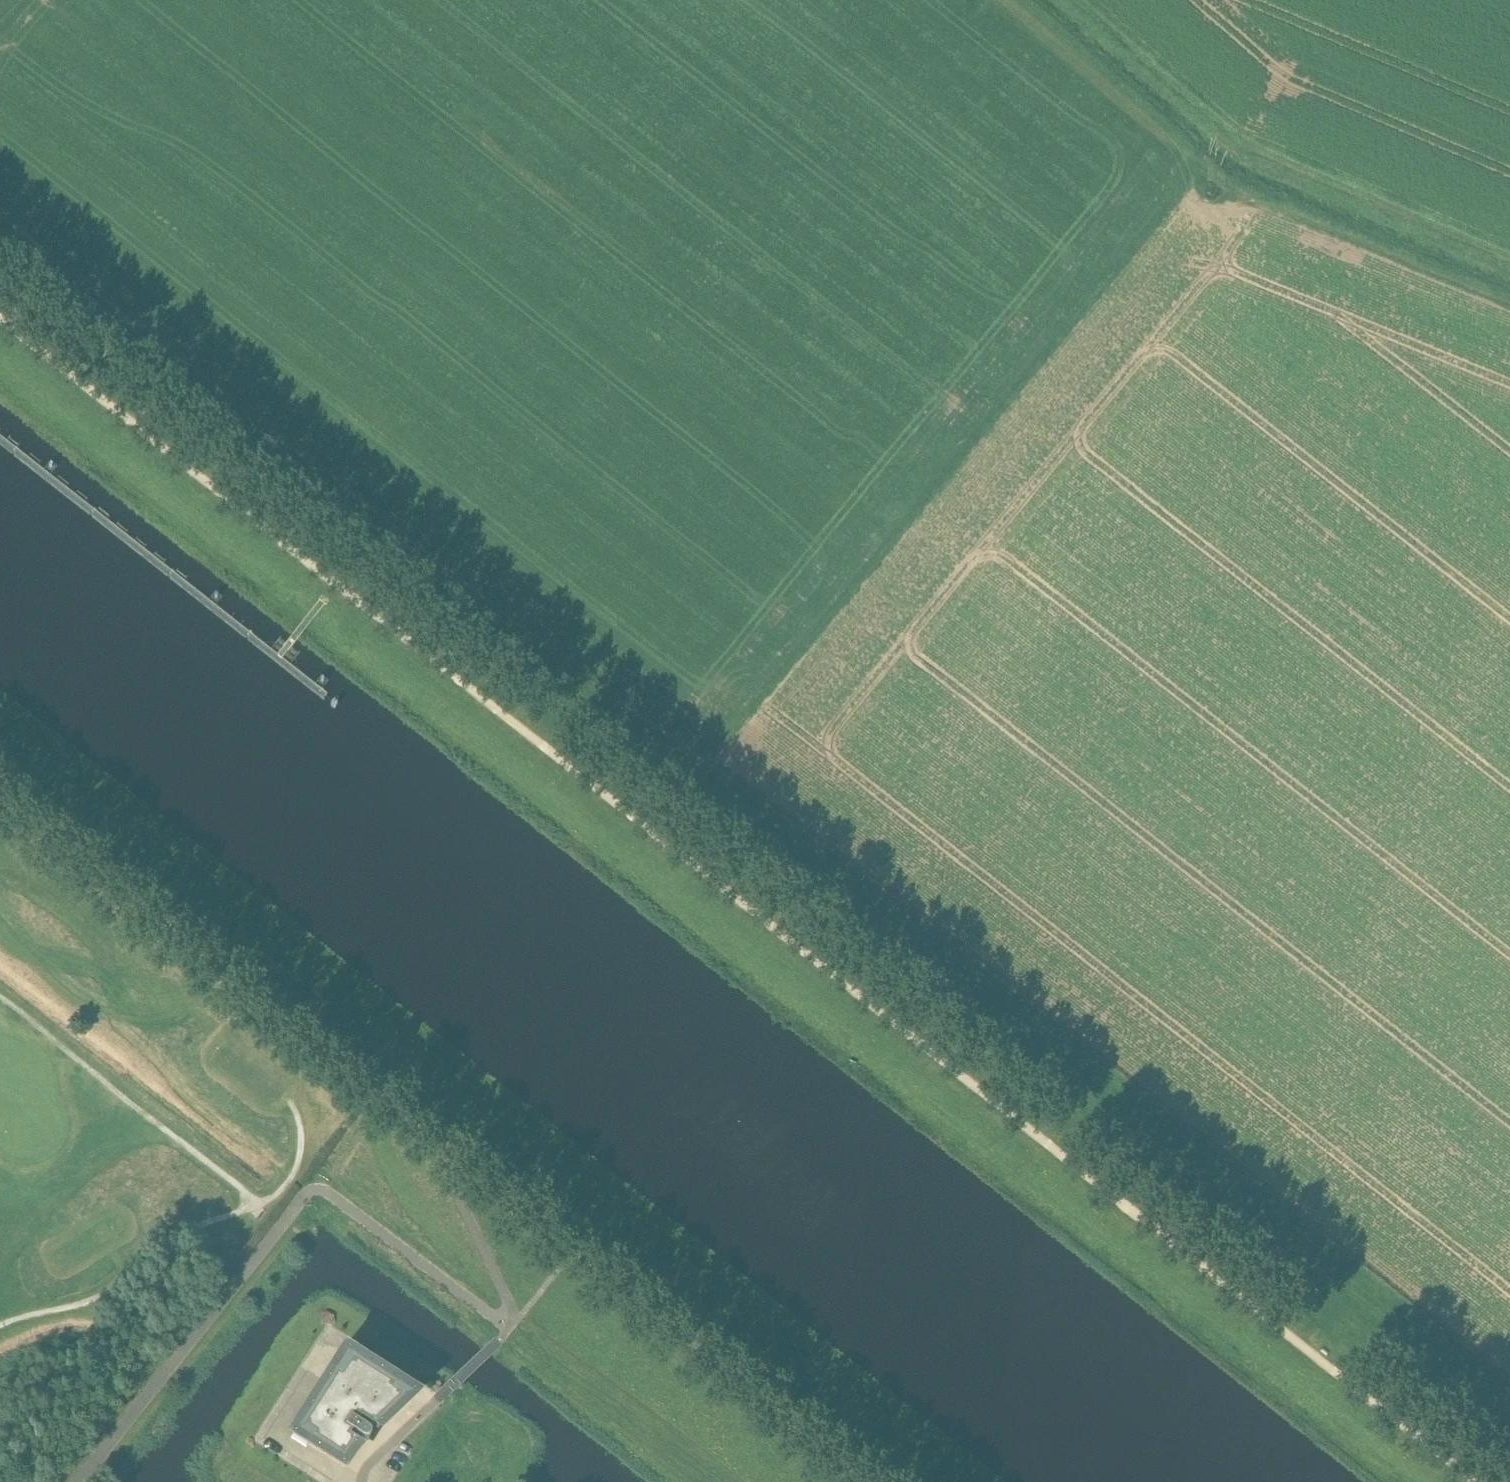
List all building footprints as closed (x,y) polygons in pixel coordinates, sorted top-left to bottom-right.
[(363,1428),(365,1423),(377,1431),(416,1394),(415,1393),(414,1395),(347,1351),(294,1434),(345,1467),(360,1445),(354,1441),(357,1437),(363,1440),(364,1441),(365,1441),(367,1441),(368,1440),(369,1440),(370,1439),(370,1438),(371,1438),(371,1437),(371,1436),(371,1435),(370,1433),(370,1432),(368,1431),(363,1428)]
